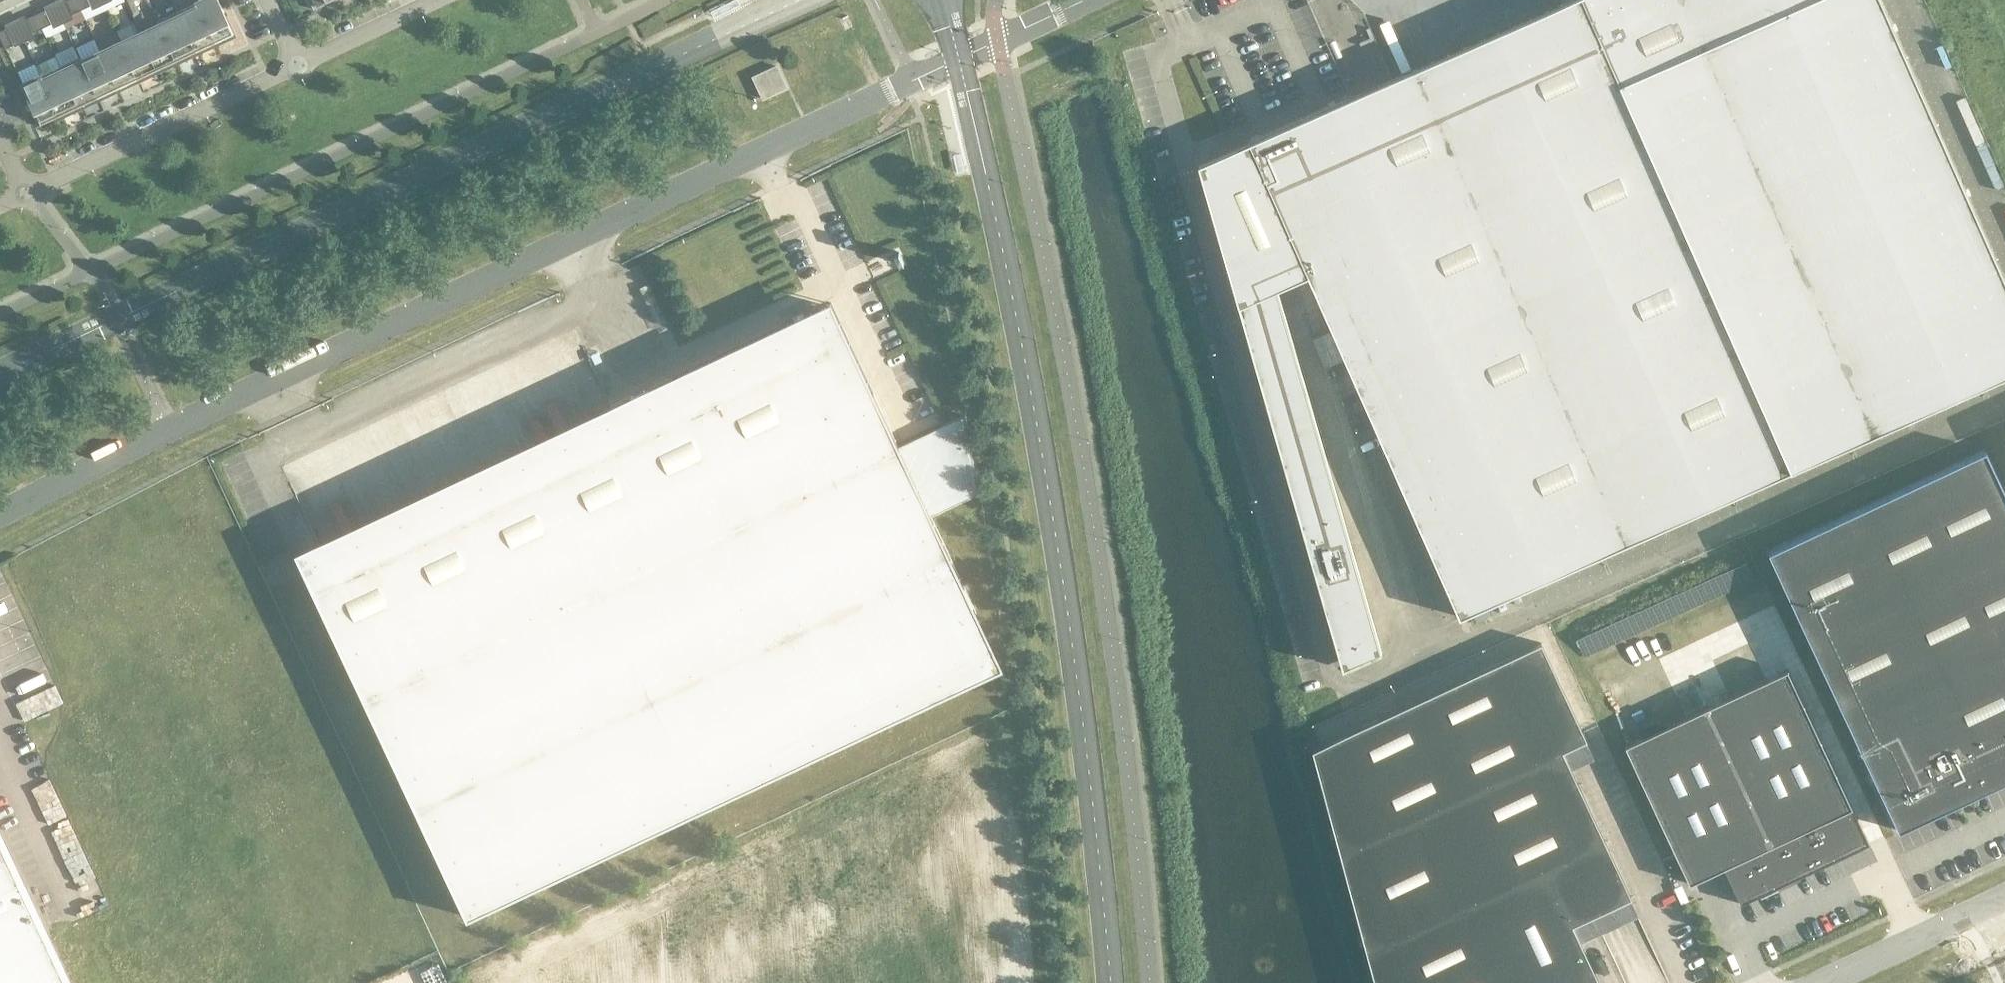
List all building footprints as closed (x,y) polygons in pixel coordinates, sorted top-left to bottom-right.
[(77,0),(66,0),(73,13),(82,9),(77,0)] [(82,9),(91,5),(89,0),(77,0),(82,9)] [(219,0),(201,0),(198,2),(216,41),(219,40),(220,43),(235,36),(219,0)] [(314,9),(325,4),(324,2),(329,0),(310,0),(314,9)] [(1540,13),(1750,488),(2004,375),(2004,280),(1881,0),(1569,0),(1540,13)] [(216,41),(198,2),(178,11),(198,53),(209,48),(208,45),(216,41)] [(45,10),(36,14),(43,28),(52,23),(45,10)] [(198,53),(178,11),(158,20),(159,23),(160,23),(177,59),(185,56),(186,59),(198,53)] [(1750,488),(1540,13),(1248,142),(1198,164),(1240,309),(1342,669),(1380,652),(1278,293),(1277,289),(1308,275),(1459,617),(1750,488)] [(43,28),(36,14),(27,18),(34,32),(43,28)] [(160,23),(159,23),(140,32),(159,72),(170,66),(169,63),(177,59),(160,23)] [(14,44),(6,28),(0,31),(0,35),(6,48),(14,44)] [(159,72),(140,32),(121,41),(138,78),(146,74),(147,77),(159,72)] [(138,78),(121,41),(101,50),(120,90),(131,84),(130,82),(138,78)] [(120,90),(101,50),(82,59),(82,60),(99,96),(107,92),(108,95),(120,90)] [(82,59),(81,56),(61,66),(80,108),(92,103),(91,100),(99,96),(82,60),(82,59)] [(788,87),(777,64),(752,76),(763,99),(788,87)] [(80,108),(61,66),(41,75),(60,114),(68,111),(69,114),(80,108)] [(60,114),(41,75),(23,84),(43,126),(58,119),(57,116),(60,114)] [(618,424),(305,570),(468,917),(989,673),(964,619),(977,613),(931,516),(981,493),(967,414),(899,446),(831,302),(807,313),(804,306),(787,314),(790,321),(610,405),(618,424)] [(1985,449),(1768,551),(1898,829),(1958,802),(1959,805),(1960,804),(1960,802),(1971,797),(1972,799),(1973,798),(1972,795),(2004,779),(2004,492),(1985,449)] [(1323,744),(1312,749),(1375,982),(1600,982),(1573,924),(1631,897),(1563,750),(1587,739),(1541,642),(1323,744)] [(1869,843),(1787,669),(1625,745),(1689,883),(1724,867),(1740,903),(1869,843)] [(0,833),(0,982),(70,982),(0,833)]
